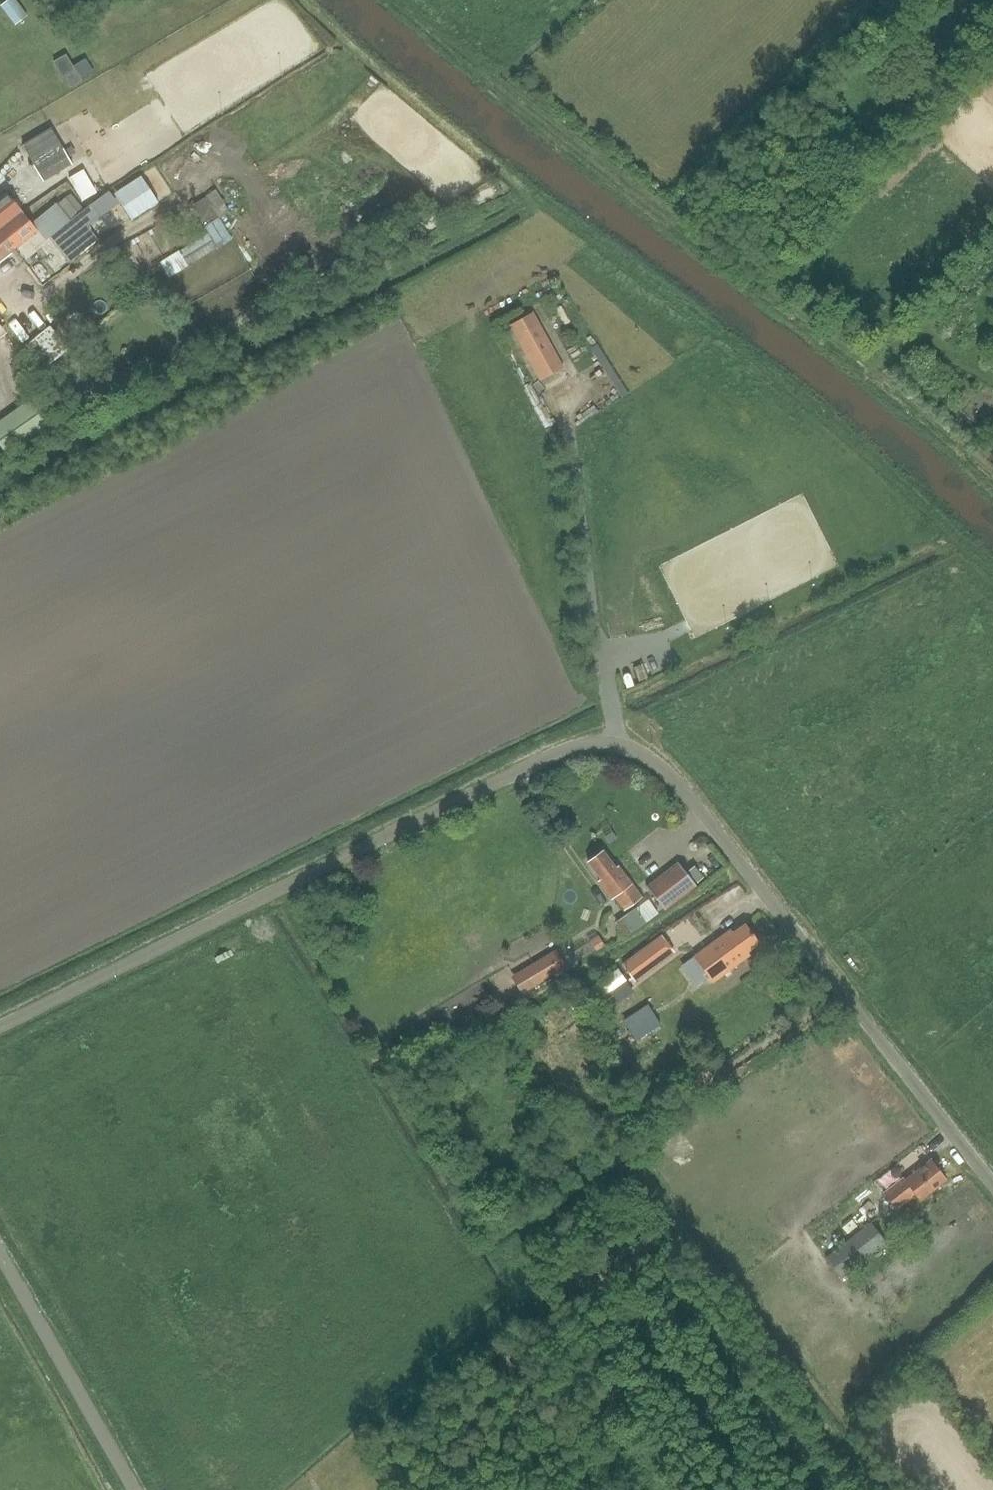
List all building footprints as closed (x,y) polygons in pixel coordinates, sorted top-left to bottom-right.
[(15,26),(27,17),(14,0),(11,0),(1,8),(15,26)] [(54,64),(70,89),(94,74),(85,61),(74,69),(66,56),(54,64)] [(43,182),(73,165),(52,128),(24,145),(36,166),(35,166),(43,182)] [(96,194),(83,171),(70,179),(83,201),(96,194)] [(23,212),(7,193),(0,199),(0,231),(23,212)] [(192,206),(205,227),(220,218),(207,197),(192,206)] [(99,240),(89,228),(101,218),(91,205),(71,221),(50,238),(70,263),(99,240)] [(0,231),(0,260),(1,261),(38,231),(45,240),(67,224),(54,207),(32,224),(23,212),(0,231)] [(229,236),(221,225),(219,220),(207,228),(217,243),(229,236)] [(180,253),(189,267),(217,251),(208,236),(180,253)] [(531,313),(510,325),(541,381),(562,370),(531,313)] [(30,343),(50,366),(61,356),(68,364),(81,353),(74,345),(68,350),(49,327),(30,343)] [(3,447),(42,424),(28,401),(0,418),(0,442),(3,447)] [(625,911),(642,898),(619,866),(616,868),(604,851),(588,862),(601,880),(599,881),(612,900),(615,898),(625,911)] [(678,862),(647,886),(666,910),(697,886),(678,862)] [(616,919),(627,936),(662,914),(651,897),(616,919)] [(748,952),(759,944),(745,924),(733,933),(731,930),(694,957),(713,982),(750,955),(748,952)] [(652,943),(623,964),(636,981),(665,960),(652,943)] [(535,964),(543,978),(565,965),(557,950),(535,964)] [(920,1201),(947,1180),(932,1160),(905,1181),(903,1179),(884,1194),(896,1210),(915,1195),(920,1201)] [(840,1277),(885,1243),(870,1224),(825,1258),(840,1277)]
